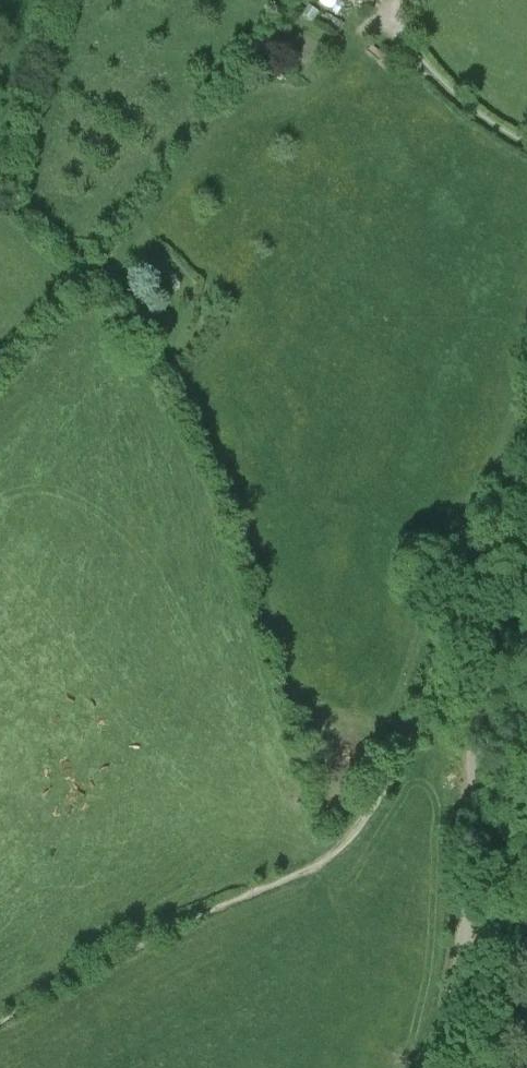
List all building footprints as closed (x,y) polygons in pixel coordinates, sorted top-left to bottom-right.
[(368,10),(375,0),(355,0),(368,10)]
